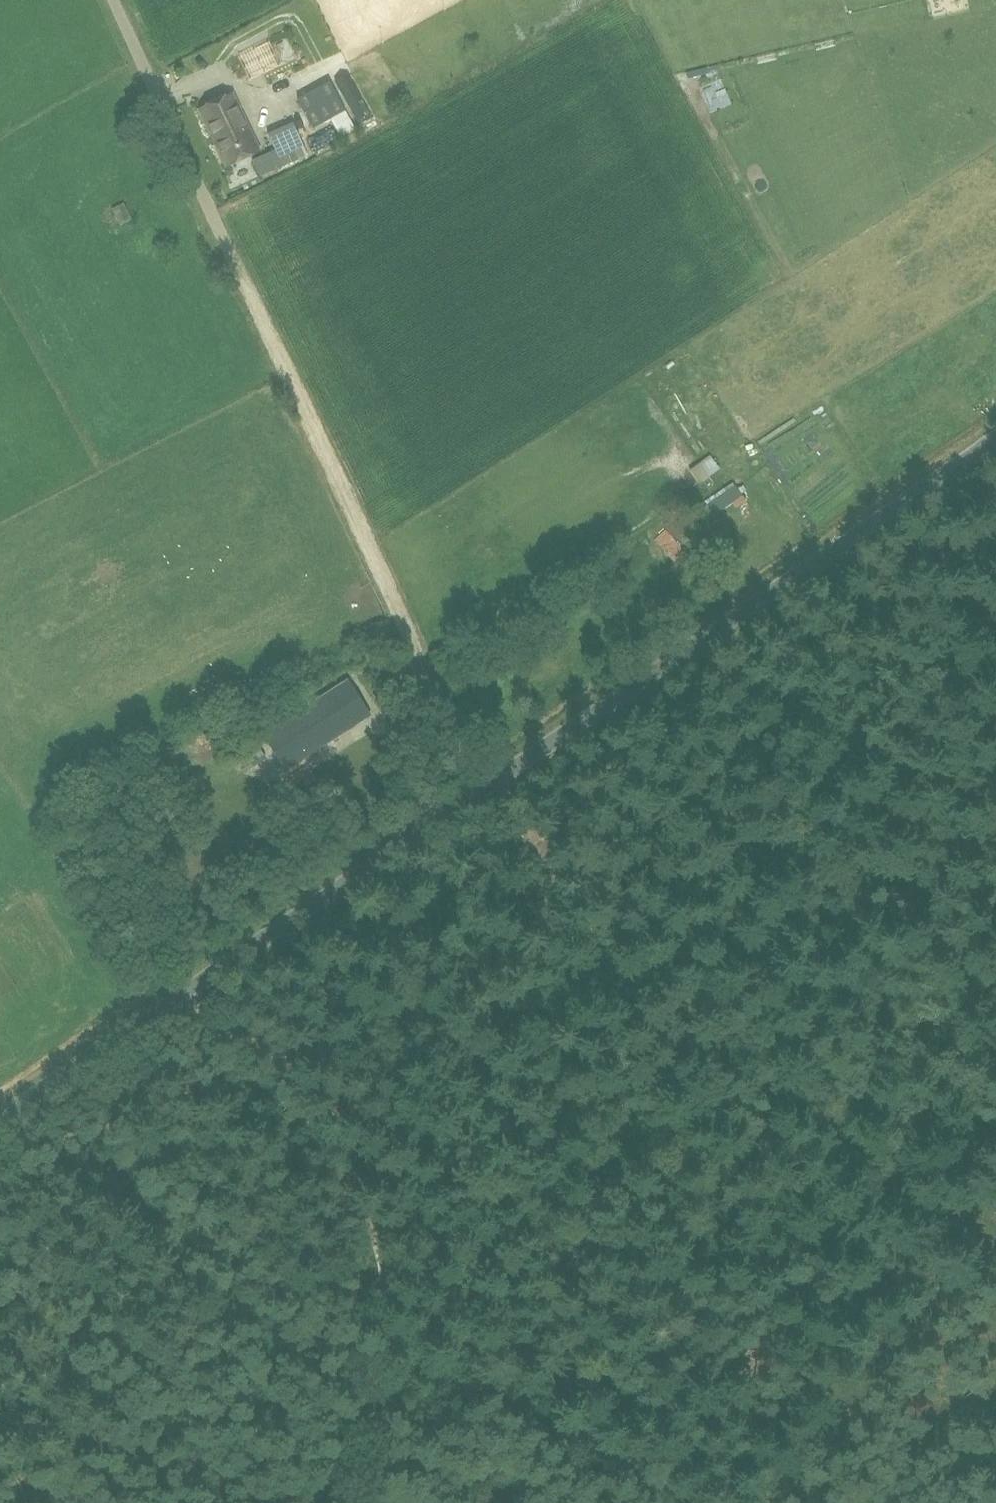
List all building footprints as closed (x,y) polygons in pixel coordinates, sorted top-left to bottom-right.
[(294,11),(315,0),(288,0),(294,11)] [(269,38),(277,56),(294,48),(285,31),(269,38)] [(347,75),(334,82),(358,125),(371,118),(347,75)] [(330,83),(298,100),(313,128),(331,119),(345,111),(330,83)] [(232,95),(200,110),(227,167),(259,152),(232,95)] [(274,149),(253,160),(260,176),(307,153),(292,121),(267,133),(274,149)] [(265,735),(276,752),(287,769),(370,716),(348,682),(265,735)] [(258,748),(252,739),(230,754),(237,763),(258,748)]
